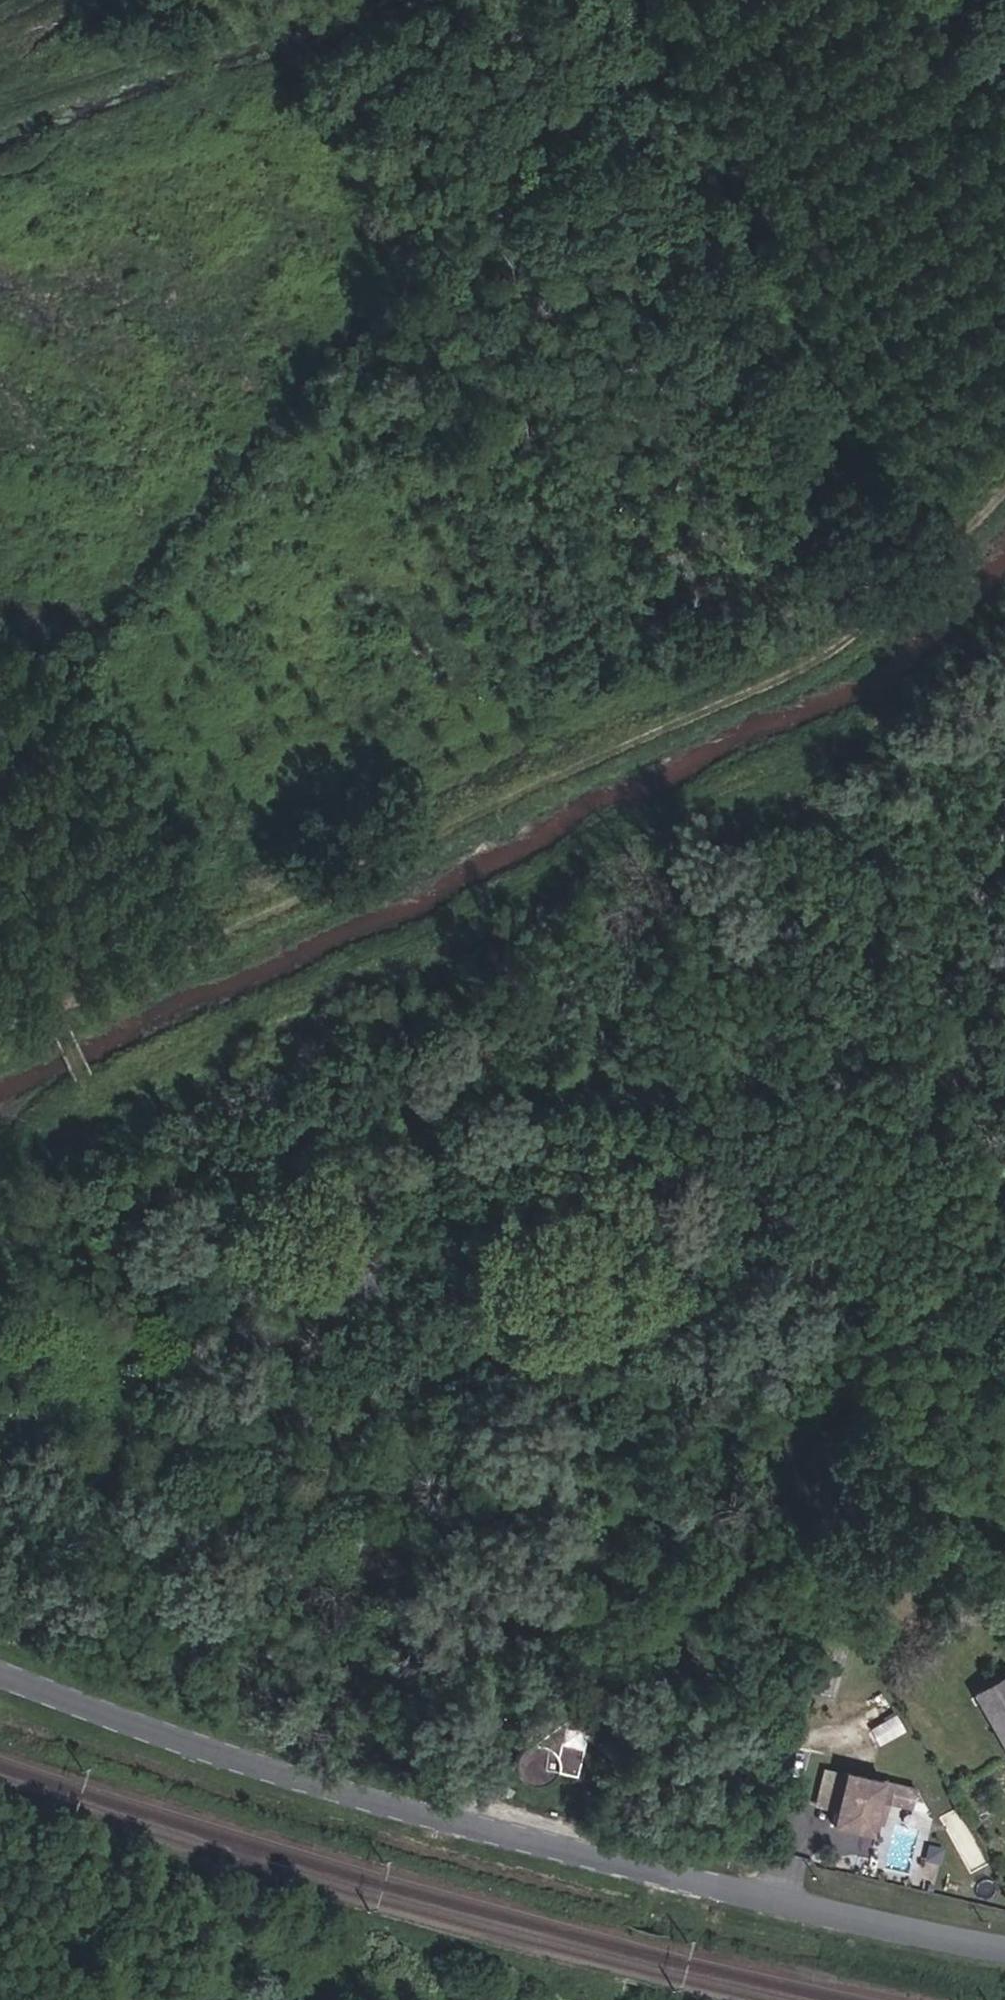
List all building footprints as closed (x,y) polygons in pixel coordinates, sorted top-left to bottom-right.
[(975,1736),(1004,1714),(1004,1712),(962,1654),(930,1677),(975,1736)] [(549,1773),(562,1776),(575,1718),(564,1714),(516,1758),(512,1767),(512,1773),(515,1780),(522,1784),(531,1787),(536,1785),(549,1773)] [(819,1834),(821,1795),(800,1795),(798,1833),(819,1834)] [(870,1813),(870,1797),(821,1795),(819,1834),(868,1836),(870,1813)] [(893,1797),(870,1797),(870,1813),(892,1813),(893,1797)]
